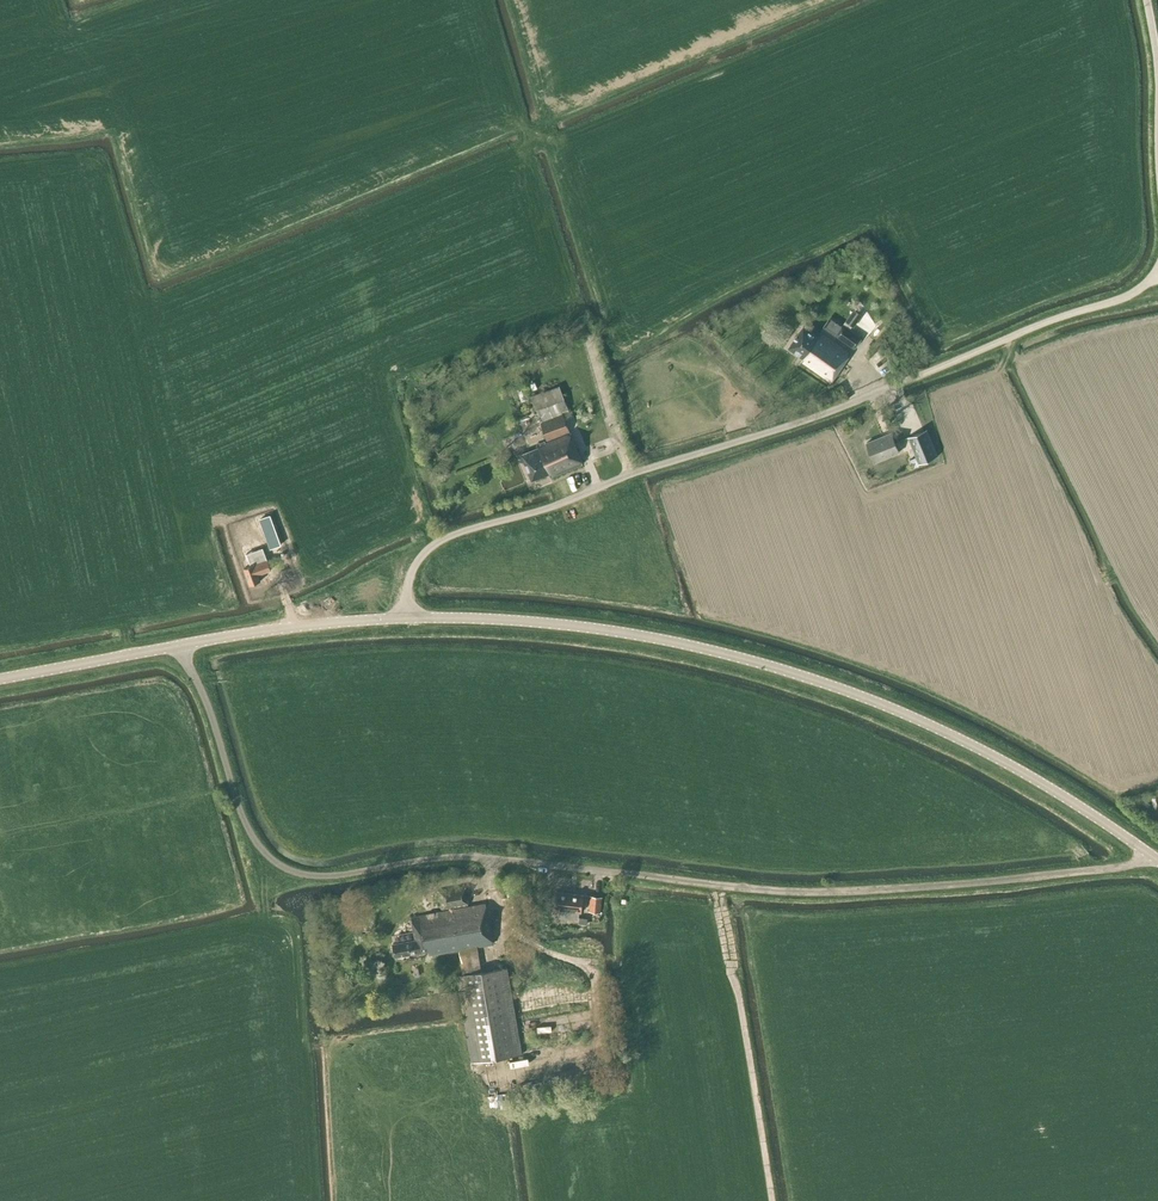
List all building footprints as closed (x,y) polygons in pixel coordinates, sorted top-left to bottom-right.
[(845,321),(854,327),(862,313),(854,308),(845,321)] [(835,335),(854,348),(862,337),(843,324),(835,335)] [(804,358),(801,362),(831,383),(851,353),(821,333),(818,337),(806,328),(791,349),(804,358)] [(562,411),(568,409),(559,385),(531,395),(541,422),(562,413),(562,411)] [(583,464),(565,420),(563,415),(542,423),(548,439),(537,443),(538,448),(522,455),(532,480),(549,473),(550,477),(583,464)] [(926,429),(908,437),(919,464),(937,456),(926,429)] [(899,452),(891,433),(866,443),(874,462),(899,452)] [(511,440),(516,450),(524,446),(520,436),(511,440)] [(919,464),(915,455),(909,458),(913,466),(919,464)] [(261,517),(266,529),(257,532),(262,544),(270,541),(267,533),(276,530),(270,514),(261,517)] [(265,560),(260,547),(246,552),(250,566),(244,568),(250,585),(260,581),(258,574),(272,569),(268,559),(265,560)] [(468,907),(464,886),(439,890),(443,912),(411,918),(415,939),(393,943),(395,957),(429,951),(430,955),(459,950),(463,974),(457,975),(472,1062),(522,1053),(507,967),(481,971),(477,947),(493,944),(486,903),(468,907)] [(578,912),(582,912),(583,894),(556,892),(554,909),(561,910),(560,917),(578,919),(578,912)] [(589,911),(600,911),(602,896),(591,896),(589,911)]
